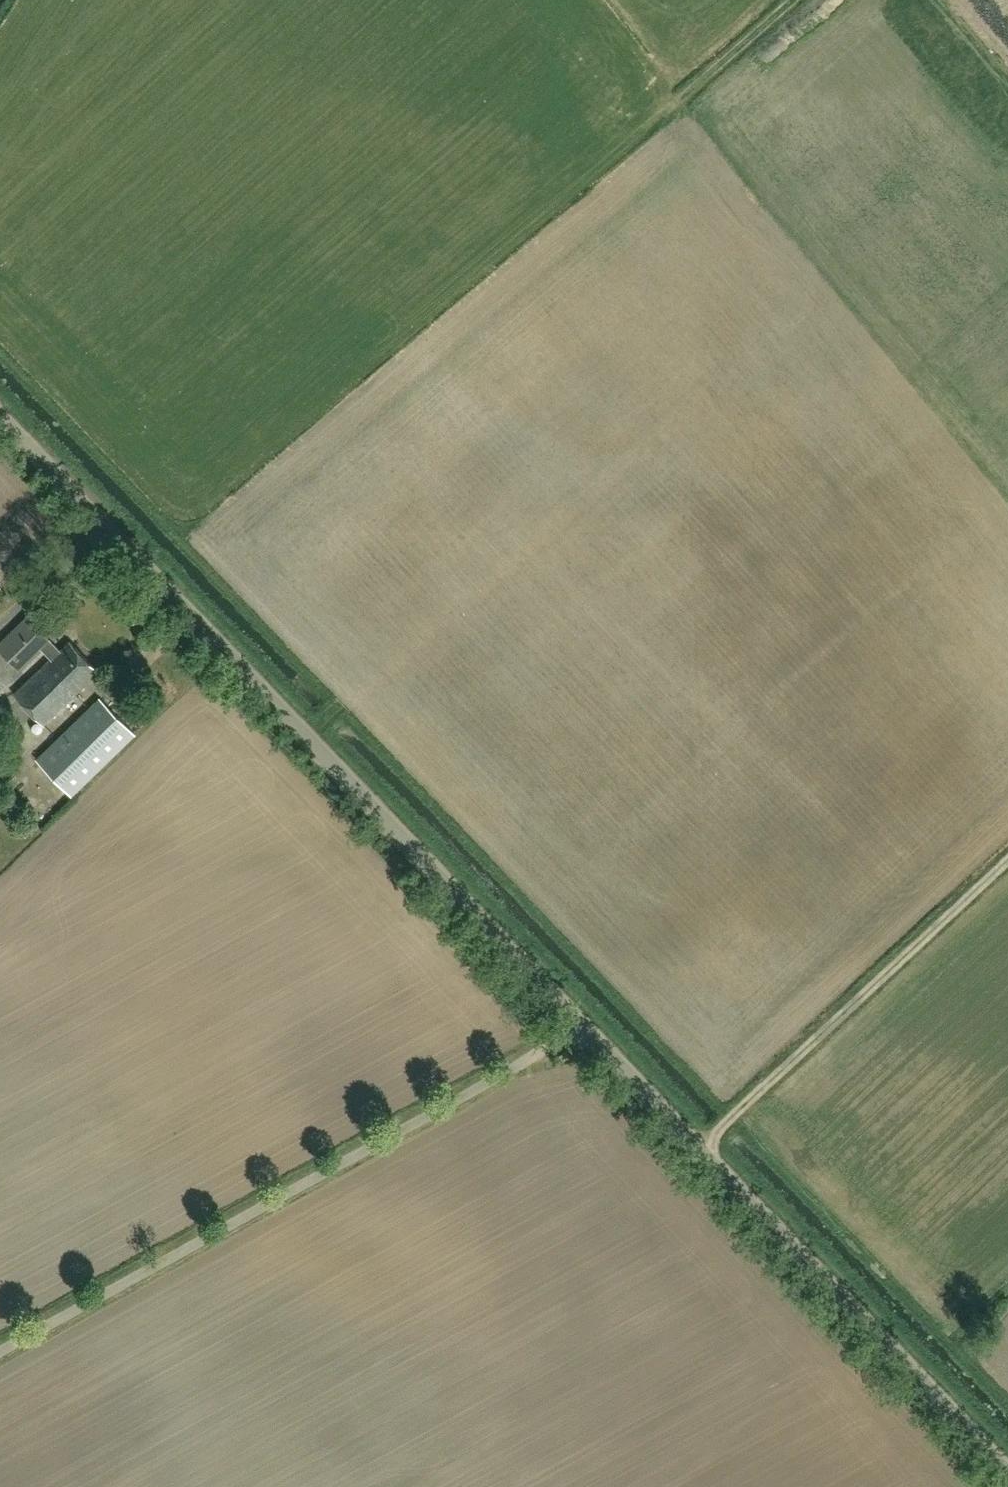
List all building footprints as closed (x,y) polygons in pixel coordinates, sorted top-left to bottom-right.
[(47,653),(55,645),(50,641),(52,640),(27,615),(0,642),(0,650),(20,670),(43,648),(47,653)] [(59,650),(55,645),(47,653),(51,657),(14,694),(44,724),(99,670),(69,640),(59,650)] [(100,698),(37,759),(72,795),(135,734),(100,698)]
